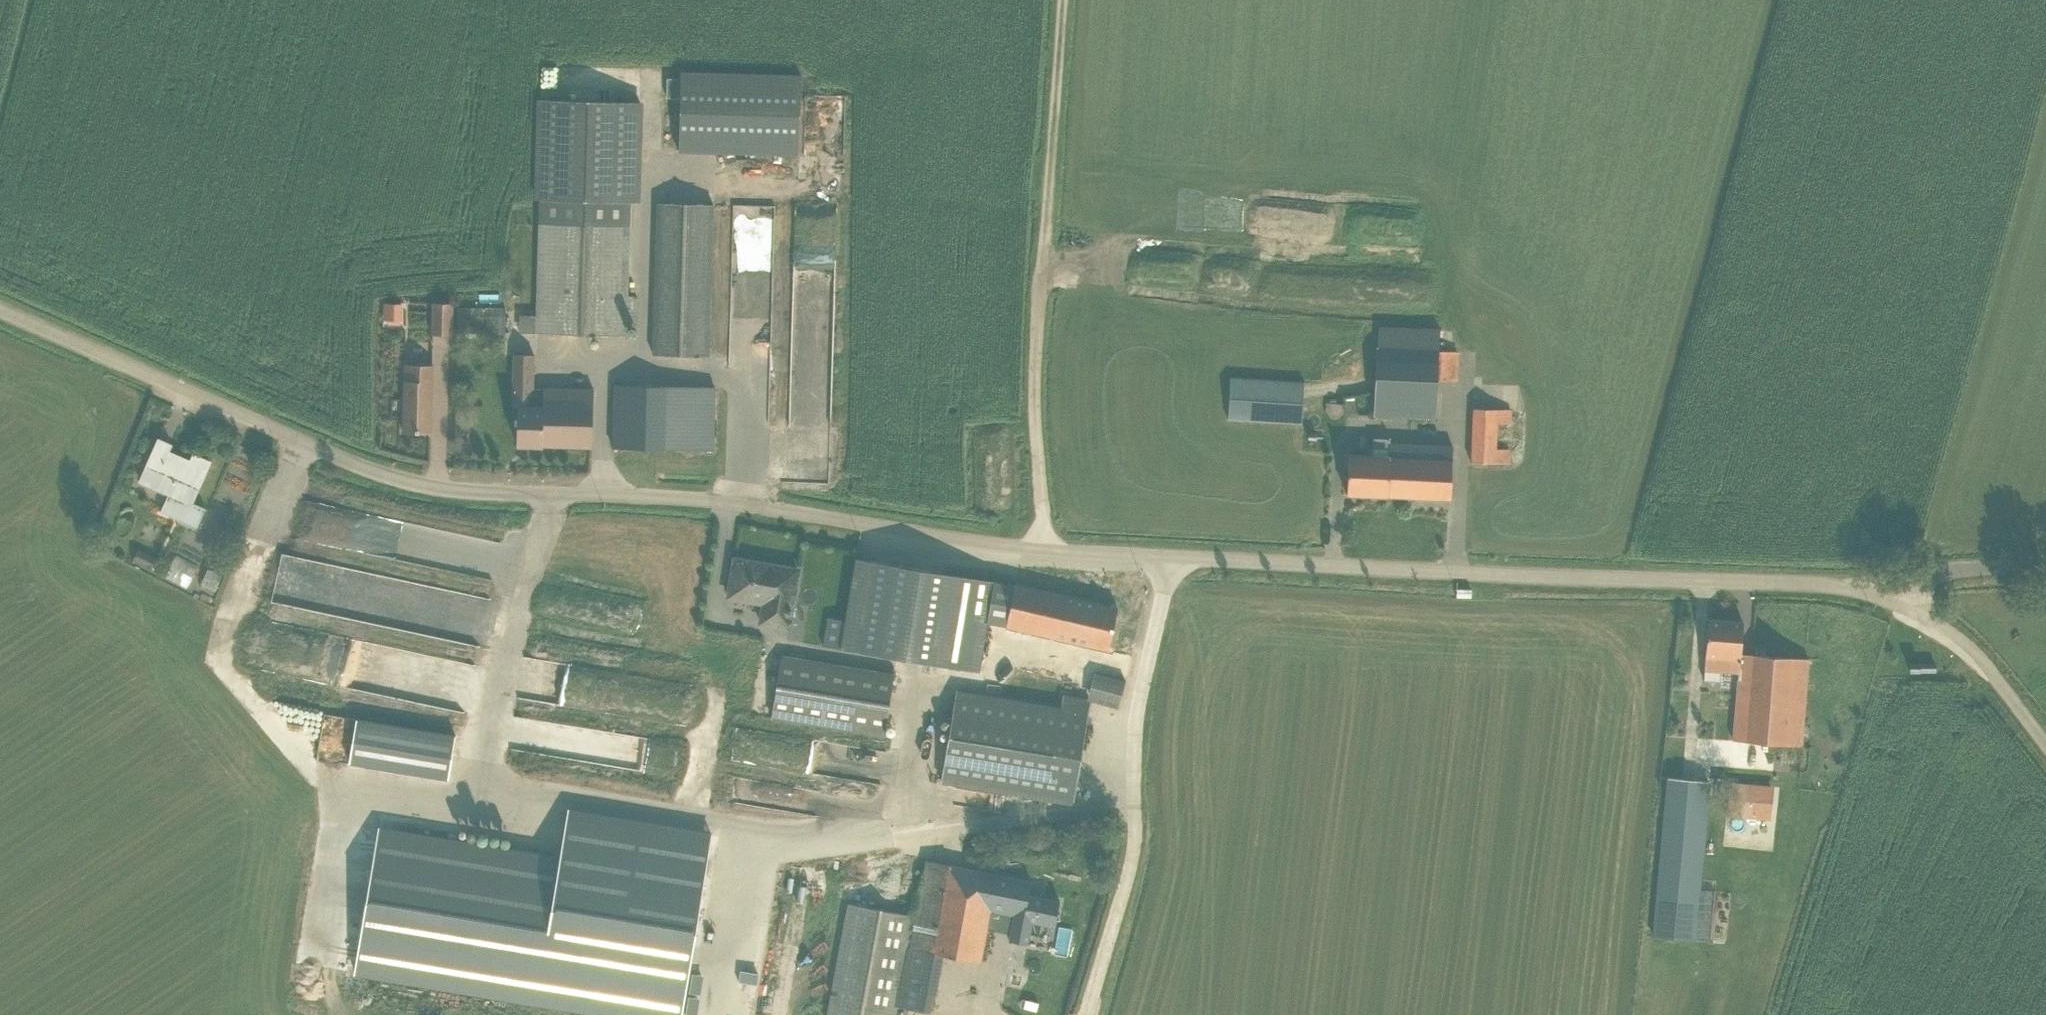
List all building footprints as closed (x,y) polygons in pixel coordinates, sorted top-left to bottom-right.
[(800,75),(685,71),(682,151),(799,154),(800,75)] [(641,103),(538,99),(533,199),(539,199),(631,202),(639,202),(641,103)] [(627,295),(631,202),(539,199),(535,315),(518,315),(519,333),(627,335),(627,328),(636,326),(637,295),(627,295)] [(657,203),(653,353),(709,357),(713,205),(657,203)] [(782,272),(817,271),(817,244),(781,244),(782,272)] [(431,335),(453,335),(453,304),(432,303),(431,335)] [(457,308),(457,339),(504,338),(504,307),(457,308)] [(1440,330),(1377,327),(1373,416),(1436,419),(1438,380),(1456,380),(1457,351),(1439,350),(1440,330)] [(517,407),(517,446),(591,447),(593,389),(543,388),(534,388),(535,355),(513,355),(511,407),(517,407)] [(402,433),(431,433),(432,365),(404,365),(402,433)] [(1304,381),(1230,377),(1228,420),(1301,425),(1304,381)] [(613,386),(612,447),(712,449),(714,387),(613,386)] [(1472,408),(1471,463),(1509,463),(1509,449),(1495,449),(1497,424),(1511,424),(1511,410),(1472,408)] [(1348,454),(1346,494),(1449,499),(1452,445),(1390,443),(1390,439),(1372,438),(1372,455),(1348,454)] [(191,503),(209,463),(193,456),(188,467),(182,464),(184,460),(167,452),(170,446),(158,441),(139,483),(168,495),(160,511),(197,527),(205,509),(191,503)] [(132,561),(149,569),(155,557),(138,549),(132,561)] [(787,630),(797,569),(736,558),(728,600),(759,605),(757,625),(787,630)] [(1016,585),(856,559),(844,621),(827,617),(821,646),(979,672),(987,620),(1108,648),(1115,607),(1016,585)] [(201,585),(215,591),(222,575),(208,569),(201,585)] [(459,595),(471,597),(474,578),(462,576),(459,595)] [(1731,741),(1802,746),(1808,659),(1740,654),(1742,622),(1707,619),(1703,681),(1718,681),(1720,672),(1737,673),(1737,680),(1736,680),(1731,741)] [(782,656),(772,719),(883,737),(894,675),(782,656)] [(1934,664),(1910,664),(1910,668),(1910,672),(1934,672),(1934,664)] [(1117,708),(1125,682),(1093,674),(1086,700),(1117,708)] [(942,780),(1072,803),(1090,702),(1063,698),(1060,708),(956,690),(942,780)] [(336,756),(436,769),(441,727),(342,713),(336,756)] [(612,768),(612,756),(593,756),(593,768),(612,768)] [(1738,776),(1730,776),(1726,816),(1765,819),(1768,786),(1737,783),(1738,776)] [(1656,934),(1696,938),(1708,782),(1669,779),(1656,934)] [(613,1014),(686,1014),(714,840),(569,817),(562,858),(380,828),(356,974),(613,1014)] [(847,904),(826,1014),(896,1014),(897,1007),(929,1013),(932,994),(935,995),(943,955),(981,962),(987,929),(1009,933),(1007,940),(1027,944),(1029,933),(1038,935),(1040,924),(1054,926),(1059,901),(1028,896),(1031,880),(926,861),(915,916),(847,904)]
